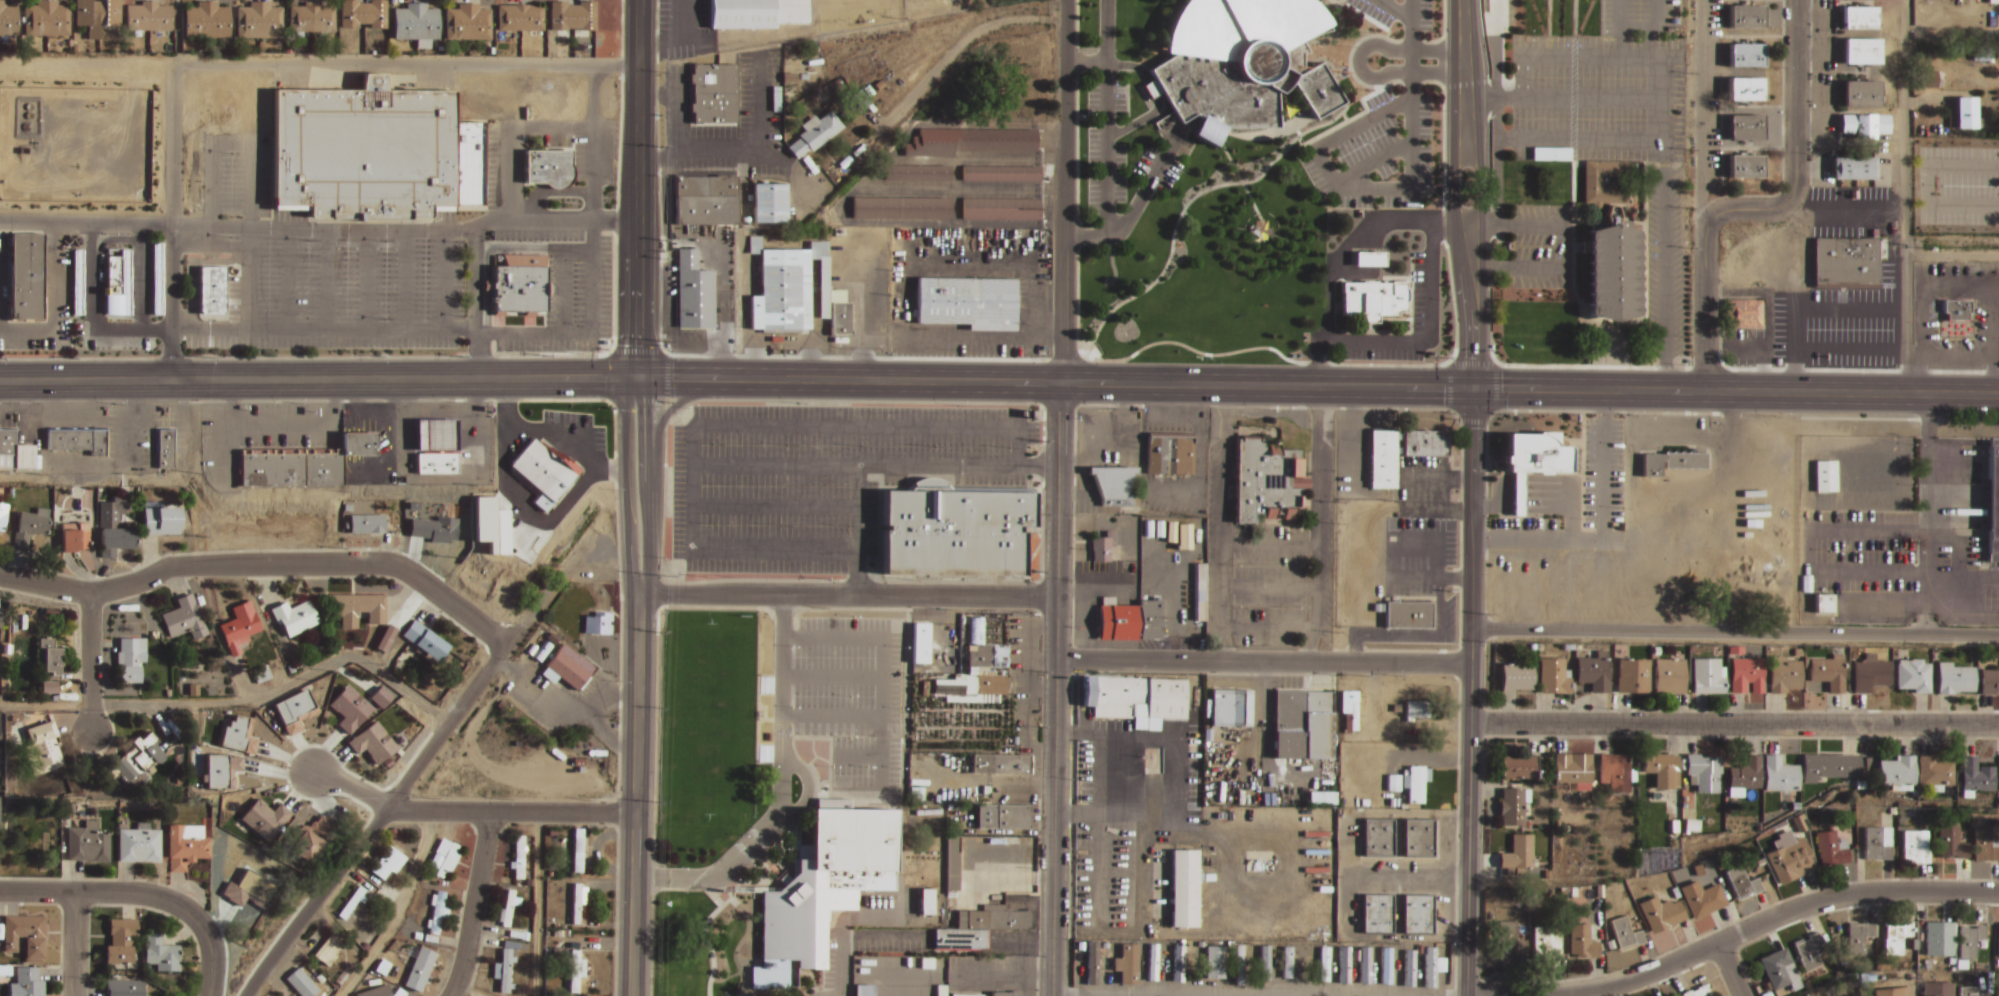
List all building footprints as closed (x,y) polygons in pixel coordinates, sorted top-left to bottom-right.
[(104,2),(104,0),(121,0),(121,29),(104,29),(104,26),(99,26),(99,41),(88,41),(88,28),(76,28),(76,0),(92,0),(92,2),(104,2)] [(710,29),(710,0),(805,0),(805,22),(774,22),(774,29),(710,29)] [(1148,70),(1154,80),(1145,85),(1142,86),(1150,100),(1152,98),(1162,93),(1179,122),(1179,124),(1196,115),(1202,118),(1194,132),(1192,136),(1214,148),(1218,141),(1225,129),(1231,129),(1270,129),(1278,129),(1278,126),(1278,92),(1281,94),(1285,91),(1289,87),(1292,83),(1294,87),(1302,100),(1307,109),(1313,120),(1342,103),(1336,93),(1335,90),(1319,63),(1310,68),(1302,67),(1302,55),(1308,53),(1303,45),(1301,41),(1324,28),(1328,25),(1329,24),(1326,20),(1319,10),(1312,3),(1309,0),(1186,0),(1183,3),(1179,8),(1177,13),(1174,17),(1172,21),(1171,24),(1169,29),(1167,33),(1166,37),(1165,40),(1164,46),(1163,49),(1163,52),(1162,52),(1176,54),(1148,70)] [(17,38),(0,38),(0,1),(5,1),(5,7),(17,7),(17,38)] [(24,7),(36,7),(36,1),(57,1),(57,7),(69,7),(69,38),(24,38),(24,7)] [(342,1),(358,1),(358,5),(371,5),(371,1),(387,1),(387,31),(371,31),(371,25),(358,25),(358,30),(342,30),(342,1)] [(127,7),(142,7),(142,2),(158,2),(158,7),(172,7),(172,32),(127,32),(127,7)] [(185,9),(197,9),(197,3),(218,3),(218,9),(230,8),(230,39),(185,40),(185,9)] [(237,9),(250,9),(250,3),(270,3),(271,9),(283,9),(283,39),(238,40),(237,9)] [(552,3),(568,3),(568,7),(580,7),(580,3),(597,3),(597,33),(580,33),(580,30),(568,30),(568,33),(552,33),(552,3)] [(290,8),(305,8),(305,4),(321,4),(321,9),(335,8),(335,34),(290,34),(290,8)] [(394,11),(407,10),(407,5),(427,5),(427,11),(439,11),(439,41),(394,41),(394,11)] [(447,11),(459,11),(459,5),(479,5),(479,11),(493,11),(493,42),(447,42),(447,11)] [(499,7),(530,6),(530,7),(544,7),(545,33),(499,33),(499,7)] [(1730,9),(1763,9),(1763,30),(1730,31),(1730,9)] [(1843,10),(1877,9),(1877,31),(1843,31),(1843,10)] [(1845,41),(1880,41),(1880,66),(1845,66),(1845,41)] [(1730,47),(1763,47),(1763,69),(1730,69),(1730,47)] [(690,105),(692,105),(692,85),(690,85),(690,76),(692,76),(692,65),(736,65),(736,124),(692,125),(692,114),(690,114),(690,105)] [(1922,73),(1938,72),(1938,89),(1922,89),(1922,73)] [(360,91),(274,91),(273,210),(307,210),(307,219),(430,220),(430,211),(453,211),(453,206),(481,206),(482,123),(453,123),(454,92),(383,91),(383,75),(363,74),(360,91)] [(1729,82),(1762,82),(1762,103),(1729,103),(1729,82)] [(867,85),(873,94),(868,97),(861,89),(867,85)] [(1845,85),(1880,85),(1880,109),(1845,109),(1845,85)] [(771,87),(779,87),(779,112),(771,112),(771,87)] [(860,90),(870,104),(860,111),(850,97),(860,90)] [(1957,100),(1976,100),(1976,132),(1957,132),(1957,100)] [(798,138),(796,135),(802,131),(799,126),(812,116),(816,121),(829,111),(841,127),(809,152),(807,149),(805,151),(794,159),(785,148),(798,138)] [(1841,117),(1889,117),(1889,136),(1874,136),(1874,142),(1855,142),(1855,135),(1841,136),(1841,117)] [(1730,119),(1763,119),(1763,143),(1730,143),(1730,119)] [(905,145),(913,145),(913,137),(920,137),(920,129),(1037,129),(1037,151),(954,151),(954,157),(905,157),(905,145)] [(1532,162),(1570,162),(1570,149),(1532,149),(1532,162)] [(543,184),(524,184),(524,151),(559,152),(559,151),(570,151),(570,166),(571,168),(572,171),(572,173),(572,176),(572,178),(571,180),(570,182),(568,185),(567,186),(564,188),(561,189),(558,190),(556,190),(553,190),(551,190),(548,188),(545,186),(543,184)] [(1729,159),(1763,159),(1763,181),(1730,181),(1729,159)] [(1833,161),(1875,161),(1875,182),(1833,182),(1833,161)] [(1584,162),(1628,162),(1628,178),(1601,178),(1601,190),(1627,190),(1627,206),(1584,206),(1584,162)] [(885,166),(951,166),(951,181),(885,181),(885,166)] [(963,166),(1041,166),(1041,182),(963,182),(963,166)] [(674,176),(735,176),(735,225),(674,225),(674,176)] [(752,184),(784,184),(785,223),(752,223),(752,184)] [(854,198),(950,197),(950,220),(854,220),(854,198)] [(962,199),(1040,198),(1040,220),(962,220),(962,199)] [(1588,231),(1635,231),(1635,319),(1588,319),(1588,231)] [(41,320),(41,235),(10,235),(10,320),(41,320)] [(1814,284),(1877,283),(1877,239),(1814,239),(1814,284)] [(751,297),(761,297),(761,251),(808,250),(808,241),(827,241),(827,290),(844,290),(844,303),(849,303),(849,335),(830,335),(830,303),(828,303),(828,319),(819,319),(819,259),(808,259),(809,330),(751,330),(751,297)] [(151,316),(151,244),(161,244),(161,316),(151,316)] [(677,249),(696,249),(696,271),(712,271),(713,327),(677,327),(677,249)] [(82,251),(82,316),(72,316),(72,251),(82,251)] [(130,317),(129,251),(119,251),(119,257),(120,295),(104,296),(104,316),(120,316),(120,317),(130,317)] [(1353,253),(1384,253),(1384,267),(1353,268),(1353,253)] [(491,298),(493,298),(493,290),(483,290),(483,282),(493,282),(493,267),(501,267),(501,255),(545,255),(545,284),(549,284),(549,297),(545,297),(546,313),(534,313),(534,316),(523,316),(523,313),(505,313),(505,315),(493,315),(493,303),(491,303),(491,298)] [(104,296),(120,295),(119,257),(105,257),(106,288),(102,288),(102,294),(104,296)] [(198,314),(198,267),(223,267),(223,313),(198,314)] [(916,278),(1014,280),(1013,330),(967,329),(967,324),(916,323),(916,278)] [(1340,284),(1361,284),(1361,282),(1377,282),(1377,284),(1390,284),(1390,282),(1407,282),(1407,302),(1405,302),(1405,314),(1397,314),(1397,316),(1378,316),(1378,323),(1360,324),(1360,316),(1341,316),(1341,294),(1340,294),(1340,284)] [(1726,302),(1762,302),(1762,330),(1726,330),(1726,302)] [(1945,304),(1971,303),(1971,316),(1967,316),(1967,322),(1947,323),(1947,316),(1945,316),(1945,304)] [(452,452),(413,452),(413,421),(452,421),(452,452)] [(1235,442),(1237,442),(1237,428),(1281,429),(1280,452),(1299,453),(1298,461),(1304,461),(1304,483),(1288,483),(1288,491),(1299,492),(1299,498),(1308,498),(1307,512),(1294,512),(1293,529),(1233,528),(1235,442)] [(156,429),(172,429),(172,469),(157,469),(156,429)] [(34,470),(0,470),(0,433),(14,433),(14,449),(33,449),(34,470)] [(47,434),(105,433),(105,460),(91,460),(91,453),(47,453),(47,434)] [(239,454),(332,453),(332,449),(341,449),(340,433),(373,433),(373,456),(341,456),(341,486),(239,486),(239,454)] [(1370,433),(1395,433),(1395,491),(1370,491),(1370,433)] [(1555,435),(1557,435),(1558,436),(1559,437),(1560,438),(1560,439),(1560,440),(1562,440),(1563,441),(1564,442),(1564,443),(1565,444),(1565,446),(1565,447),(1566,447),(1567,447),(1567,448),(1568,448),(1568,449),(1568,472),(1523,472),(1512,472),(1505,472),(1505,465),(1503,465),(1503,457),(1505,457),(1505,435),(1536,435),(1536,433),(1555,433),(1555,435)] [(1403,434),(1447,434),(1447,459),(1403,459),(1403,434)] [(507,466),(550,503),(578,471),(557,452),(555,454),(547,447),(545,449),(538,442),(536,444),(530,439),(507,466)] [(1988,439),(1998,439),(1998,554),(1987,554),(1988,439)] [(1151,441),(1191,441),(1191,477),(1151,477),(1151,441)] [(413,455),(419,455),(419,452),(455,452),(456,475),(413,475),(413,455)] [(1642,456),(1664,456),(1664,455),(1705,455),(1705,470),(1664,470),(1664,462),(1660,462),(1660,478),(1642,478),(1642,456)] [(1814,462),(1814,491),(1834,491),(1834,462),(1814,462)] [(1100,500),(1092,474),(1087,474),(1087,468),(1135,468),(1135,474),(1132,474),(1126,490),(1132,492),(1132,508),(1128,508),(1128,507),(1100,507),(1100,500)] [(1512,472),(1523,472),(1522,518),(1512,518),(1512,472)] [(882,492),(904,492),(906,488),(909,485),(914,482),(919,480),(923,479),(928,479),(934,479),(940,481),(944,483),(947,485),(951,489),(1033,489),(1032,531),(1021,531),(1021,575),(882,574),(882,492)] [(179,509),(143,509),(143,536),(179,536),(179,509)] [(15,533),(17,533),(19,516),(35,518),(35,520),(48,522),(46,538),(33,536),(32,538),(30,537),(28,551),(13,549),(15,533)] [(351,517),(385,517),(385,531),(387,531),(387,536),(351,536),(351,517)] [(410,521),(409,542),(454,543),(455,522),(410,521)] [(1176,525),(1190,524),(1190,550),(1177,550),(1176,525)] [(78,536),(78,534),(90,533),(91,551),(78,552),(78,556),(62,557),(61,536),(78,536)] [(100,533),(135,533),(135,552),(100,553),(100,533)] [(1091,537),(1108,537),(1109,562),(1091,562),(1091,537)] [(1192,564),(1204,564),(1204,621),(1193,621),(1192,564)] [(179,611),(176,602),(191,597),(203,628),(170,641),(161,617),(179,611)] [(1814,615),(1832,615),(1832,597),(1814,597),(1814,615)] [(328,598),(386,598),(386,628),(369,628),(369,615),(358,615),(358,632),(342,632),(342,620),(328,620),(328,598)] [(1101,606),(1101,598),(1113,598),(1113,606),(1138,606),(1138,601),(1160,601),(1160,640),(1099,640),(1098,606),(1101,606)] [(1851,617),(1866,617),(1866,601),(1851,601),(1851,617)] [(1385,602),(1431,603),(1430,628),(1384,627),(1385,602)] [(236,621),(232,611),(250,603),(262,633),(248,639),(250,644),(239,648),(243,656),(233,660),(220,628),(236,621)] [(287,604),(290,612),(308,603),(319,626),(288,641),(279,624),(277,625),(270,612),(287,604)] [(584,615),(593,616),(593,612),(611,613),(610,635),(583,634),(584,615)] [(966,616),(1006,616),(1006,696),(967,696),(966,616)] [(912,624),(927,624),(927,664),(912,664),(912,624)] [(409,639),(410,640),(420,627),(451,651),(439,667),(424,655),(419,662),(401,649),(409,639)] [(395,632),(386,628),(375,649),(384,654),(395,632)] [(116,655),(119,655),(119,641),(146,641),(146,665),(140,665),(140,666),(116,667),(116,655)] [(38,652),(39,652),(38,643),(53,643),(53,654),(59,654),(59,683),(44,684),(44,677),(43,677),(43,666),(38,666),(38,652)] [(545,668),(544,667),(562,644),(586,663),(581,669),(589,675),(576,692),(558,678),(552,685),(540,675),(545,668)] [(1577,661),(1596,661),(1596,653),(1607,653),(1607,662),(1609,662),(1609,696),(1590,696),(1590,685),(1577,685),(1577,661)] [(1811,662),(1833,662),(1833,658),(1844,658),(1844,696),(1829,696),(1829,683),(1811,683),(1811,662)] [(1502,667),(1513,667),(1513,660),(1521,660),(1521,667),(1533,667),(1533,693),(1502,693),(1502,667)] [(1694,661),(1720,661),(1721,680),(1726,680),(1726,696),(1694,696),(1694,661)] [(1732,662),(1764,661),(1764,696),(1752,696),(1752,685),(1747,685),(1747,696),(1732,696),(1732,662)] [(1897,666),(1899,666),(1899,662),(1907,662),(1924,661),(1924,666),(1931,666),(1931,696),(1914,696),(1914,691),(1897,691),(1897,666)] [(1540,662),(1564,662),(1565,680),(1571,680),(1571,697),(1540,697),(1540,662)] [(1617,681),(1619,681),(1619,662),(1649,662),(1649,695),(1617,696),(1617,681)] [(1655,662),(1685,662),(1685,696),(1655,696),(1655,662)] [(1770,663),(1802,663),(1802,691),(1786,691),(1786,697),(1770,697),(1770,663)] [(1854,664),(1890,664),(1890,687),(1872,687),(1872,695),(1854,695),(1854,664)] [(1939,665),(1953,665),(1953,670),(1976,670),(1976,694),(1959,694),(1959,695),(1939,695),(1939,665)] [(119,670),(140,670),(140,686),(119,686),(119,670)] [(1982,672),(1998,672),(1998,694),(1997,694),(1997,697),(1982,697),(1982,672)] [(1085,679),(1094,679),(1094,677),(1145,679),(1145,681),(1182,682),(1181,721),(1160,720),(1160,731),(1133,730),(1133,717),(1131,717),(1131,719),(1093,718),(1093,709),(1084,709),(1085,679)] [(1210,691),(1250,691),(1250,727),(1210,727),(1210,691)] [(1341,693),(1358,693),(1358,733),(1342,733),(1341,693)] [(1275,694),(1329,694),(1330,757),(1275,758),(1275,694)] [(302,731),(297,716),(305,713),(302,706),(306,704),(303,695),(275,705),(286,737),(302,731)] [(913,715),(915,715),(915,702),(930,702),(930,699),(947,699),(947,730),(947,740),(913,740),(913,715)] [(1405,703),(1423,704),(1422,720),(1405,720),(1405,703)] [(254,756),(256,741),(247,740),(250,720),(227,716),(221,750),(254,756)] [(29,743),(26,733),(51,725),(56,739),(55,740),(63,764),(41,771),(34,752),(26,755),(23,745),(29,743)] [(134,743),(131,739),(140,732),(146,739),(150,735),(161,749),(162,753),(160,756),(156,758),(152,757),(140,767),(133,758),(130,761),(137,770),(125,780),(118,772),(112,778),(104,768),(134,743)] [(1642,752),(1667,752),(1667,764),(1672,764),(1673,786),(1655,786),(1655,770),(1642,770),(1642,752)] [(1686,753),(1699,752),(1699,755),(1721,755),(1721,771),(1718,771),(1718,790),(1696,790),(1696,784),(1689,784),(1689,773),(1686,773),(1686,753)] [(1554,753),(1591,753),(1591,781),(1590,781),(1590,788),(1575,788),(1575,781),(1554,781),(1554,753)] [(1600,753),(1630,753),(1630,791),(1609,791),(1609,783),(1600,783),(1600,753)] [(1729,766),(1739,766),(1739,764),(1746,764),(1746,754),(1761,754),(1761,786),(1729,787),(1729,766)] [(1764,754),(1781,754),(1781,764),(1799,763),(1799,789),(1764,789),(1764,754)] [(1803,754),(1860,754),(1860,775),(1816,775),(1816,782),(1803,782),(1803,754)] [(1879,759),(1899,759),(1899,754),(1916,754),(1916,783),(1879,783),(1879,759)] [(971,755),(1030,756),(1030,774),(971,773),(971,755)] [(1500,755),(1536,755),(1536,777),(1500,777),(1500,755)] [(1919,755),(1935,755),(1935,760),(1954,760),(1954,784),(1919,784),(1919,755)] [(1963,755),(1978,755),(1978,766),(1995,766),(1995,789),(1963,789),(1963,755)] [(204,758),(203,791),(233,791),(233,774),(240,774),(241,758),(204,758)] [(1409,765),(1423,765),(1423,767),(1430,767),(1430,778),(1423,778),(1423,801),(1409,801),(1409,765)] [(1499,828),(1522,828),(1522,792),(1499,792),(1499,828)] [(239,820),(265,843),(291,815),(278,803),(271,811),(258,799),(239,820)] [(776,892),(761,892),(760,960),(761,960),(764,960),(764,965),(782,965),(782,980),(795,980),(795,969),(822,969),(822,921),(827,921),(827,910),(854,910),(854,891),(891,891),(892,811),(850,810),(850,800),(832,799),(815,799),(815,810),(809,810),(809,846),(796,846),(795,873),(789,880),(784,875),(778,881),(783,886),(776,892)] [(976,807),(1028,806),(1028,828),(976,829),(976,807)] [(1363,818),(1393,817),(1393,854),(1363,854),(1363,818)] [(1404,818),(1433,818),(1434,854),(1404,854),(1404,818)] [(68,827),(85,827),(85,819),(97,819),(97,833),(109,833),(109,862),(94,862),(94,860),(68,860),(68,827)] [(119,828),(136,828),(136,822),(150,822),(150,828),(160,828),(160,860),(119,860),(119,828)] [(171,824),(183,824),(183,825),(202,825),(202,836),(210,836),(210,856),(195,856),(195,859),(187,859),(187,871),(172,872),(172,856),(171,856),(171,824)] [(1940,824),(1958,824),(1958,843),(1969,843),(1969,856),(1958,856),(1958,853),(1942,853),(1942,841),(1940,841),(1940,824)] [(304,825),(323,838),(308,859),(290,846),(304,825)] [(1866,826),(1893,827),(1892,858),(1865,858),(1866,826)] [(575,827),(584,827),(583,871),(574,871),(575,827)] [(1992,838),(1998,838),(1998,859),(1975,859),(1975,828),(1992,828),(1992,838)] [(1835,829),(1836,839),(1846,837),(1850,860),(1821,865),(1816,832),(1835,829)] [(1904,830),(1930,830),(1930,862),(1909,862),(1909,858),(1904,858),(1904,830)] [(1499,852),(1511,852),(1511,833),(1532,833),(1532,866),(1499,866),(1499,852)] [(516,834),(525,835),(524,878),(515,878),(516,834)] [(1803,836),(1811,854),(1809,855),(1815,868),(1780,885),(1766,854),(1803,836)] [(946,837),(945,892),(957,892),(958,837),(946,837)] [(452,841),(459,844),(442,877),(435,873),(452,841)] [(390,844),(407,857),(396,872),(390,869),(383,878),(371,869),(390,844)] [(1172,847),(1196,847),(1197,925),(1172,925),(1172,847)] [(1740,864),(1748,881),(1757,877),(1763,889),(1739,900),(1726,871),(1740,864)] [(275,889),(246,870),(234,889),(228,885),(220,897),(239,910),(245,901),(260,911),(275,889)] [(1697,881),(1704,897),(1713,893),(1718,905),(1694,916),(1682,887),(1697,881)] [(574,882),(582,882),(581,924),(573,924),(574,882)] [(360,884),(366,889),(344,919),(338,915),(360,884)] [(508,888),(516,890),(510,926),(502,924),(508,888)] [(425,933),(429,934),(437,889),(446,891),(436,943),(424,941),(425,933)] [(919,890),(919,915),(932,915),(932,890),(919,890)] [(1362,893),(1393,893),(1393,933),(1362,933),(1362,893)] [(1402,893),(1433,893),(1433,933),(1403,934),(1402,893)] [(1656,895),(1659,902),(1669,898),(1671,902),(1678,899),(1686,917),(1652,933),(1638,903),(1656,895)] [(933,931),(956,931),(956,912),(981,912),(981,905),(1003,905),(1003,912),(1028,912),(1028,930),(987,930),(987,949),(933,950),(933,931)] [(1626,914),(1632,932),(1641,929),(1645,942),(1620,950),(1610,919),(1626,914)] [(4,915),(45,915),(45,935),(42,936),(42,955),(43,955),(44,962),(25,962),(25,956),(24,956),(24,936),(16,936),(16,951),(4,951),(4,915)] [(104,943),(110,943),(110,933),(109,933),(109,918),(136,918),(136,935),(131,935),(131,942),(130,942),(130,961),(104,961),(104,943)] [(1499,920),(1516,920),(1516,939),(1526,939),(1526,953),(1516,953),(1516,950),(1499,950),(1499,920)] [(1883,922),(1897,922),(1897,924),(1903,924),(1903,922),(1913,922),(1913,935),(1903,935),(1903,954),(1884,954),(1883,922)] [(1927,922),(1953,922),(1953,935),(1943,935),(1943,953),(1927,953),(1927,922)] [(1848,923),(1875,923),(1875,936),(1865,936),(1865,954),(1848,954),(1848,923)] [(1572,924),(1588,924),(1588,942),(1598,942),(1598,957),(1589,957),(1589,956),(1577,956),(1577,952),(1572,952),(1572,924)] [(1534,925),(1560,925),(1561,957),(1534,958),(1534,925)] [(1960,926),(1969,926),(1969,928),(1976,928),(1976,925),(1987,925),(1987,939),(1977,939),(1977,957),(1960,957),(1960,926)] [(334,930),(339,935),(319,959),(314,954),(334,930)] [(1802,938),(1803,940),(1809,937),(1808,935),(1817,931),(1823,943),(1821,944),(1824,950),(1817,954),(1821,964),(1805,971),(1799,958),(1801,957),(1794,942),(1802,938)] [(160,936),(143,936),(143,966),(153,966),(153,974),(177,974),(176,947),(160,947),(160,936)] [(1123,942),(1140,942),(1140,982),(1123,982),(1123,942)] [(1152,943),(1161,943),(1161,976),(1151,976),(1152,943)] [(1172,944),(1179,944),(1178,981),(1171,980),(1172,944)] [(1208,944),(1224,945),(1224,977),(1207,976),(1208,944)] [(1235,944),(1243,944),(1243,983),(1235,983),(1235,944)] [(421,945),(432,951),(413,987),(402,981),(421,945)] [(1260,945),(1269,945),(1268,983),(1259,983),(1260,945)] [(1320,945),(1327,946),(1326,986),(1318,986),(1320,945)] [(1373,945),(1380,946),(1377,983),(1370,983),(1373,945)] [(1283,946),(1291,946),(1291,976),(1283,976),(1283,946)] [(1355,946),(1363,947),(1360,982),(1352,982),(1355,946)] [(503,947),(512,947),(509,993),(500,992),(503,947)] [(1785,947),(1799,978),(1773,990),(1759,959),(1785,947)] [(580,949),(578,995),(570,995),(572,948),(580,949)] [(1426,948),(1436,948),(1435,984),(1425,983),(1426,948)] [(1395,949),(1385,949),(1385,987),(1395,987),(1395,949)] [(1414,951),(1404,951),(1404,987),(1414,987),(1414,951)] [(44,980),(44,995),(9,995),(9,983),(16,983),(16,966),(38,966),(38,980),(44,980)] [(1108,969),(1116,969),(1116,982),(1108,982),(1108,969)] [(289,972),(312,995),(299,995),(282,978),(289,972)] [(143,980),(143,995),(106,995),(105,995),(105,980),(143,980)] [(876,983),(876,995),(857,995),(857,983),(876,983)] [(1943,983),(1943,995),(1925,995),(1925,983),(1943,983)] [(1706,984),(1712,995),(1682,995),(1681,994),(1690,989),(1691,991),(1706,984)] [(1976,986),(1976,995),(1960,995),(1960,986),(1976,986)] [(385,987),(359,995),(387,995),(385,987)] [(1902,987),(1903,995),(1878,995),(1877,990),(1902,987)]
